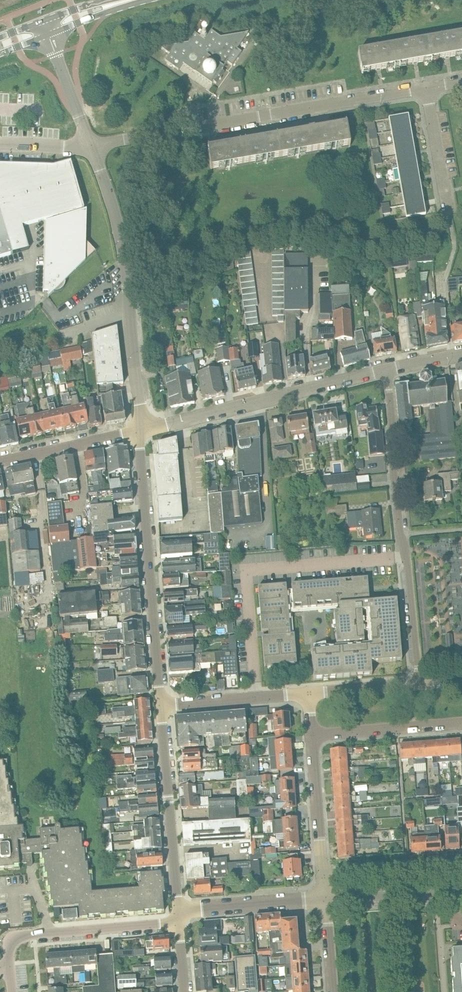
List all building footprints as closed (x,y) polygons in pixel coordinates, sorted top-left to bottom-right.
[(237,49),(249,32),(221,37),(211,30),(208,35),(203,32),(200,36),(195,33),(188,43),(160,47),(170,54),(165,60),(178,70),(183,63),(195,72),(212,85),(214,82),(216,84),(224,72),(222,70),(224,68),(224,67),(227,62),(232,65),(242,52),(237,49)] [(428,41),(431,60),(461,54),(461,35),(428,41)] [(431,60),(428,41),(393,47),(397,66),(431,60)] [(397,66),(393,47),(359,53),(359,52),(358,52),(362,73),(362,74),(363,74),(363,72),(375,69),(397,66)] [(391,131),(410,128),(408,115),(389,119),(391,131)] [(327,130),(312,132),(315,152),(350,146),(349,139),(347,126),(347,125),(346,125),(346,124),(345,124),(346,127),(332,129),(327,130)] [(410,128),(391,131),(393,144),(412,140),(410,128)] [(291,136),(277,138),(281,158),(315,152),(312,132),(295,135),(291,136)] [(259,142),(243,144),(246,164),(281,158),(277,138),(264,141),(259,142)] [(415,153),(412,140),(393,144),(395,156),(415,153)] [(208,149),(207,150),(208,154),(209,160),(211,170),(246,164),(243,144),(227,147),(222,148),(215,149),(210,150),(209,150),(208,148),(208,149)] [(417,165),(415,153),(395,156),(398,168),(417,165)] [(84,208),(71,161),(53,166),(53,167),(0,166),(0,257),(29,249),(22,226),(53,217),(53,219),(45,222),(44,245),(43,291),(48,291),(48,297),(54,291),(56,292),(59,291),(62,289),(64,287),(65,285),(66,282),(66,279),(96,251),(86,241),(86,210),(83,211),(82,209),(84,208)] [(419,177),(417,165),(398,168),(400,181),(419,177)] [(419,177),(400,181),(402,193),(421,190),(419,177)] [(421,190),(402,193),(404,206),(423,202),(421,190)] [(425,215),(423,202),(404,206),(406,218),(425,215)] [(432,250),(416,253),(417,263),(433,262),(432,250)] [(308,312),(308,302),(307,254),(284,255),(284,261),(284,267),(284,273),(285,279),(285,285),(285,291),(285,297),(285,303),(285,309),(285,313),(285,315),(285,321),(285,345),(296,345),(295,319),(300,319),(300,312),(308,312)] [(461,277),(448,279),(447,279),(448,293),(459,292),(458,286),(461,286),(461,277)] [(426,282),(419,282),(421,305),(422,312),(421,312),(422,321),(424,321),(426,348),(437,346),(447,344),(444,301),(436,302),(434,302),(433,302),(428,302),(426,282)] [(331,285),(334,329),(335,341),(352,339),(349,284),(331,285)] [(333,315),(332,294),(318,294),(318,315),(330,315),(333,315)] [(397,318),(403,351),(420,349),(414,315),(397,318)] [(461,322),(457,323),(458,326),(451,327),(453,343),(461,342),(461,323),(461,322)] [(222,325),(212,327),(215,345),(225,343),(222,325)] [(113,391),(112,384),(123,383),(117,327),(91,336),(92,340),(80,343),(81,355),(93,352),(99,406),(103,406),(103,405),(110,404),(108,392),(113,391)] [(334,329),(318,331),(319,343),(335,341),(334,329)] [(354,332),(356,348),(360,362),(370,360),(369,357),(362,330),(354,332)] [(381,339),(373,340),(375,357),(384,355),(387,355),(387,354),(396,353),(394,337),(386,331),(382,332),(383,336),(381,338),(381,339)] [(247,344),(248,358),(258,357),(257,343),(247,344)] [(261,369),(263,383),(282,381),(278,343),(263,345),(264,354),(260,355),(261,361),(260,361),(260,369),(261,369)] [(62,358),(62,362),(81,358),(79,347),(61,351),(62,358)] [(226,348),(217,349),(218,363),(228,362),(226,348)] [(340,352),(344,366),(360,362),(356,348),(340,352)] [(252,368),(244,370),(244,365),(241,366),(239,349),(230,350),(233,374),(235,374),(238,391),(256,387),(252,368)] [(61,351),(47,353),(48,358),(49,361),(62,358),(61,351)] [(175,376),(166,377),(171,408),(183,406),(178,375),(176,366),(174,351),(167,353),(170,372),(174,371),(174,373),(175,376)] [(201,351),(194,352),(195,359),(203,358),(201,351)] [(285,359),(288,379),(305,377),(302,351),(297,351),(291,358),(285,359)] [(320,358),(309,361),(313,374),(330,370),(326,354),(320,355),(320,358)] [(48,358),(38,360),(39,364),(40,364),(40,365),(40,367),(49,366),(49,361),(48,358)] [(181,365),(176,366),(178,375),(183,406),(194,403),(194,402),(190,376),(196,375),(194,363),(181,365)] [(29,367),(31,376),(42,374),(40,367),(40,365),(29,367)] [(31,376),(29,367),(19,370),(21,379),(31,377),(31,376)] [(224,395),(219,370),(198,375),(203,400),(224,395)] [(7,378),(9,384),(20,382),(18,372),(7,374),(7,378)] [(420,384),(407,385),(409,408),(419,406),(428,405),(429,405),(429,409),(434,409),(434,405),(438,404),(447,403),(447,402),(445,380),(437,381),(437,378),(431,379),(431,375),(431,374),(430,375),(427,372),(426,372),(423,373),(422,372),(422,373),(419,376),(419,377),(420,381),(419,381),(420,382),(420,381),(420,384)] [(7,378),(0,380),(0,386),(5,385),(5,388),(9,387),(9,384),(7,378)] [(407,385),(395,387),(399,427),(412,425),(411,418),(420,417),(419,406),(409,408),(407,385)] [(125,421),(121,393),(113,394),(113,391),(108,392),(110,404),(103,405),(103,406),(104,415),(105,424),(125,421)] [(69,395),(76,425),(87,423),(84,406),(80,407),(77,393),(69,395)] [(76,425),(69,395),(63,396),(66,410),(62,411),(66,429),(76,427),(76,425)] [(53,398),(47,399),(54,430),(63,428),(59,412),(56,412),(53,398)] [(45,415),(41,416),(45,432),(54,430),(47,399),(42,400),(45,415)] [(89,426),(90,427),(102,425),(102,424),(101,424),(100,415),(100,409),(94,409),(93,399),(87,400),(88,410),(89,417),(90,426),(89,426)] [(451,402),(447,402),(447,403),(438,404),(442,434),(421,436),(421,437),(422,437),(423,444),(421,444),(421,445),(422,445),(423,452),(420,452),(420,453),(421,453),(422,460),(421,460),(421,461),(457,458),(454,432),(451,402)] [(32,403),(25,404),(32,436),(43,434),(39,416),(35,417),(32,403)] [(32,436),(25,404),(18,406),(21,420),(17,421),(20,438),(31,436),(31,437),(32,436)] [(367,425),(369,437),(371,455),(383,453),(381,431),(379,431),(377,419),(378,419),(376,408),(366,410),(365,406),(356,408),(359,426),(367,425)] [(316,427),(317,435),(335,432),(336,436),(348,434),(347,429),(346,426),(345,416),(336,417),(335,411),(313,415),(314,425),(315,427),(316,427)] [(8,415),(2,416),(8,440),(9,445),(18,443),(16,434),(15,428),(11,428),(8,415)] [(2,416),(0,416),(0,431),(0,447),(9,445),(8,440),(2,416)] [(306,416),(287,419),(288,429),(289,434),(309,430),(308,426),(306,416)] [(283,440),(281,427),(282,427),(281,420),(269,422),(270,429),(271,429),(273,442),(283,440)] [(228,491),(222,492),(220,492),(224,527),(262,523),(257,476),(262,476),(260,439),(257,424),(235,428),(238,446),(239,475),(237,475),(239,490),(238,490),(228,491)] [(231,428),(220,429),(221,431),(223,451),(224,458),(232,457),(233,455),(233,451),(233,450),(232,438),(231,428)] [(221,431),(211,433),(213,454),(214,461),(224,460),(224,458),(223,451),(221,431)] [(211,433),(201,434),(201,436),(204,456),(204,458),(204,462),(214,461),(213,454),(211,433)] [(313,434),(305,435),(308,454),(316,452),(313,434)] [(201,436),(192,437),(193,447),(194,459),(204,458),(204,456),(201,436)] [(159,522),(183,521),(177,456),(178,456),(177,439),(157,444),(158,457),(154,458),(158,500),(159,522)] [(109,475),(119,473),(130,470),(127,446),(105,450),(109,475)] [(290,446),(273,449),(274,459),(291,456),(290,446)] [(99,493),(105,492),(101,470),(106,470),(103,451),(93,453),(94,462),(95,461),(99,493)] [(94,462),(93,453),(84,454),(86,473),(91,473),(93,483),(94,483),(94,487),(88,487),(88,494),(99,493),(95,461),(94,462)] [(55,472),(54,474),(55,478),(57,479),(59,478),(60,484),(62,495),(67,494),(79,492),(72,456),(56,459),(58,472),(55,472)] [(15,485),(23,484),(25,495),(35,493),(33,482),(33,480),(35,479),(34,474),(32,474),(30,465),(11,469),(5,470),(8,487),(15,485)] [(422,476),(423,490),(448,488),(447,473),(439,474),(439,472),(429,473),(429,475),(422,476)] [(335,486),(334,477),(331,477),(331,474),(326,475),(326,477),(323,478),(324,487),(332,486),(335,486)] [(369,476),(356,478),(355,474),(343,476),(344,485),(356,484),(370,482),(369,476)] [(228,491),(238,490),(236,476),(231,477),(231,483),(227,484),(227,488),(228,491)] [(120,479),(109,480),(111,491),(120,490),(121,490),(120,484),(120,482),(120,479)] [(332,486),(333,494),(357,491),(356,484),(344,485),(335,486),(332,486)] [(425,505),(450,502),(448,488),(423,490),(425,505)] [(99,493),(88,494),(90,507),(115,504),(114,502),(132,500),(131,489),(121,490),(120,490),(111,491),(105,492),(99,493)] [(224,533),(220,492),(208,493),(211,534),(217,534),(224,533)] [(67,526),(63,527),(60,501),(46,503),(49,528),(50,544),(53,573),(58,572),(62,572),(81,570),(96,569),(95,559),(94,545),(93,535),(92,527),(86,528),(86,540),(77,541),(69,542),(67,526)] [(425,505),(426,520),(432,519),(432,521),(442,520),(442,518),(450,518),(449,510),(461,509),(461,501),(425,505)] [(115,505),(115,504),(90,507),(92,527),(93,535),(132,530),(135,530),(134,518),(113,521),(112,506),(115,505)] [(336,506),(325,507),(326,516),(347,515),(348,530),(357,529),(364,528),(365,537),(372,536),(373,537),(375,537),(374,536),(381,535),(380,525),(377,525),(376,519),(379,519),(378,510),(347,513),(346,505),(336,506)] [(14,573),(40,571),(37,531),(22,533),(20,519),(9,520),(14,573)] [(132,536),(132,530),(93,535),(94,545),(107,544),(107,539),(113,538),(114,548),(136,547),(135,536),(132,536)] [(212,544),(211,534),(159,538),(161,558),(192,556),(191,545),(206,544),(212,544)] [(211,534),(212,544),(206,544),(207,555),(219,554),(217,534),(211,534)] [(136,555),(136,547),(114,548),(114,556),(119,556),(136,555)] [(229,553),(219,554),(219,558),(219,565),(220,572),(222,571),(230,571),(229,553)] [(107,558),(95,559),(96,569),(127,565),(137,565),(136,555),(119,556),(119,561),(108,562),(107,558)] [(180,563),(161,564),(163,574),(162,574),(162,576),(183,574),(196,573),(201,573),(200,559),(195,559),(190,560),(180,560),(180,563)] [(100,575),(100,580),(138,576),(137,566),(127,567),(113,568),(114,573),(100,575)] [(222,571),(220,572),(221,586),(231,585),(230,571),(222,571)] [(58,572),(53,573),(54,582),(55,582),(63,581),(62,572),(58,572)] [(183,574),(162,576),(163,588),(173,588),(188,586),(188,581),(184,581),(183,574)] [(138,576),(100,580),(100,586),(121,584),(121,589),(139,587),(138,576)] [(292,584),(294,609),(355,604),(353,579),(292,584)] [(63,581),(55,582),(56,595),(65,594),(63,581)] [(261,622),(261,632),(278,630),(278,632),(286,632),(286,630),(290,629),(286,584),(263,586),(264,593),(258,594),(260,610),(263,610),(264,622),(261,622)] [(163,592),(164,603),(184,601),(184,597),(196,596),(196,590),(163,592)] [(118,605),(140,603),(139,591),(119,593),(120,600),(118,600),(118,604),(118,605)] [(58,596),(59,607),(60,617),(97,614),(96,601),(100,601),(100,592),(58,596)] [(391,600),(368,602),(372,647),(311,651),(313,679),(323,679),(323,676),(335,675),(335,678),(350,676),(350,674),(362,673),(362,675),(372,675),(371,663),(396,661),(396,655),(401,654),(400,637),(397,637),(396,625),(399,624),(397,607),(392,607),(391,600)] [(118,605),(118,604),(112,605),(113,610),(120,610),(121,616),(141,615),(140,603),(118,605)] [(205,605),(164,608),(166,625),(183,624),(182,615),(205,614),(205,605)] [(355,611),(334,613),(335,622),(337,622),(338,634),(336,635),(336,644),(364,642),(361,606),(354,607),(355,611)] [(116,617),(106,618),(105,618),(105,627),(117,625),(116,617)] [(87,632),(86,619),(71,620),(72,634),(87,632)] [(72,634),(71,620),(64,621),(65,634),(72,634)] [(108,635),(143,632),(142,621),(122,622),(122,629),(121,629),(107,630),(107,631),(108,635)] [(203,624),(176,626),(166,627),(167,638),(193,636),(192,627),(195,627),(195,629),(203,628),(203,624)] [(143,632),(108,635),(105,636),(100,636),(95,636),(96,645),(101,645),(117,645),(124,646),(134,645),(144,644),(143,632)] [(294,634),(262,637),(264,663),(296,660),(294,634)] [(194,651),(193,640),(184,641),(184,643),(167,644),(168,656),(205,653),(204,648),(196,649),(196,651),(194,651)] [(117,645),(101,646),(102,654),(117,653),(117,645)] [(123,660),(145,658),(144,646),(122,648),(123,656),(125,656),(125,659),(123,659),(123,660)] [(221,652),(215,653),(215,663),(223,662),(224,676),(236,675),(234,651),(228,651),(221,652)] [(192,657),(168,659),(169,674),(200,671),(199,664),(215,663),(215,653),(193,655),(193,657),(192,657)] [(145,658),(123,660),(123,662),(126,662),(126,672),(146,670),(145,658)] [(132,694),(138,693),(148,692),(147,676),(116,678),(117,688),(131,687),(132,694)] [(82,692),(65,693),(66,703),(83,702),(82,692)] [(117,712),(149,710),(149,700),(134,701),(134,706),(124,707),(124,708),(117,709),(117,712)] [(267,708),(248,709),(248,712),(249,719),(249,722),(256,721),(256,716),(268,716),(267,708)] [(149,710),(117,712),(117,717),(124,717),(125,717),(135,716),(135,721),(150,719),(149,710)] [(228,717),(230,744),(246,743),(245,722),(244,712),(233,713),(234,717),(228,717)] [(230,744),(228,717),(222,718),(222,714),(212,715),(214,748),(231,746),(230,744)] [(275,731),(275,737),(284,736),(283,730),(289,730),(288,714),(270,715),(272,731),(275,731)] [(203,716),(202,720),(204,737),(208,737),(209,748),(214,748),(212,715),(203,716)] [(204,737),(202,720),(194,720),(192,716),(178,718),(180,748),(199,746),(198,737),(204,737)] [(150,719),(135,721),(136,727),(123,728),(123,733),(126,733),(151,731),(150,719)] [(256,724),(248,724),(249,738),(257,738),(256,724)] [(151,731),(126,733),(126,738),(137,737),(137,743),(152,741),(151,731)] [(448,741),(449,756),(456,756),(457,762),(461,761),(460,740),(448,741)] [(276,756),(291,755),(290,741),(275,742),(276,756)] [(449,756),(448,741),(436,742),(437,763),(442,763),(442,757),(449,756)] [(437,763),(436,742),(424,743),(425,758),(432,757),(433,763),(437,763)] [(424,743),(412,744),(414,765),(425,764),(425,758),(424,743)] [(414,765),(412,744),(400,745),(401,760),(408,759),(409,765),(414,765)] [(241,756),(249,756),(248,746),(240,747),(241,756)] [(132,755),(124,755),(114,756),(114,761),(153,757),(153,747),(134,749),(134,757),(133,758),(132,755)] [(331,762),(347,761),(346,754),(352,754),(352,749),(330,750),(331,762)] [(183,762),(217,760),(216,754),(206,755),(206,750),(182,751),(183,762)] [(276,756),(277,761),(271,762),(272,770),(292,769),(291,755),(276,756)] [(249,756),(240,757),(240,766),(250,765),(249,756)] [(154,769),(153,757),(114,761),(114,765),(125,765),(125,766),(135,765),(135,771),(154,769)] [(217,760),(183,762),(184,772),(217,770),(217,760)] [(55,827),(55,828),(39,829),(40,839),(24,840),(24,839),(22,840),(22,835),(24,834),(23,826),(18,827),(17,819),(15,819),(15,814),(17,814),(17,813),(15,813),(14,806),(12,806),(12,801),(14,801),(14,800),(12,800),(11,793),(10,793),(9,788),(11,788),(11,787),(9,787),(9,780),(7,780),(7,775),(9,775),(8,774),(7,774),(6,761),(0,762),(0,869),(14,867),(14,866),(20,865),(19,863),(26,862),(27,864),(33,863),(32,853),(41,852),(42,860),(44,860),(45,874),(47,874),(48,888),(50,888),(51,901),(53,901),(53,908),(78,906),(79,918),(88,917),(87,915),(100,914),(100,916),(116,915),(115,913),(128,912),(128,914),(143,913),(143,911),(156,910),(156,912),(164,911),(163,893),(165,892),(164,878),(162,879),(161,872),(140,874),(141,883),(138,884),(139,888),(92,892),(91,876),(89,877),(88,863),(86,863),(85,849),(83,849),(82,835),(80,835),(79,828),(61,830),(61,827),(60,825),(58,824),(56,824),(55,825),(55,827)] [(347,768),(347,761),(331,762),(332,774),(354,773),(353,768),(347,768)] [(155,771),(136,773),(136,778),(131,779),(131,776),(116,778),(117,785),(155,781),(155,771)] [(223,771),(203,772),(178,774),(178,784),(195,783),(194,777),(196,777),(196,778),(224,776),(223,771)] [(354,778),(354,773),(332,774),(333,786),(348,785),(348,778),(354,778)] [(247,785),(260,785),(260,782),(260,776),(246,777),(246,779),(247,785)] [(236,779),(238,795),(247,794),(247,788),(247,785),(246,779),(236,779)] [(281,794),(294,793),(293,780),(274,781),(275,788),(280,788),(281,794)] [(155,781),(117,785),(117,789),(136,788),(137,794),(156,792),(155,781)] [(180,799),(203,797),(202,792),(197,792),(196,785),(179,786),(180,799)] [(348,785),(333,786),(334,798),(355,797),(355,792),(349,792),(348,785)] [(428,796),(428,789),(416,789),(417,797),(428,796)] [(294,793),(281,794),(281,802),(276,803),(276,809),(295,808),(294,793)] [(119,807),(157,803),(157,794),(137,796),(138,800),(135,801),(135,802),(119,803),(119,807)] [(203,803),(203,797),(180,799),(180,809),(181,809),(182,823),(209,822),(209,816),(208,816),(208,815),(209,814),(208,807),(197,808),(197,804),(203,803)] [(356,802),(355,797),(334,798),(335,810),(350,809),(350,802),(356,802)] [(235,808),(235,798),(208,799),(209,809),(235,808)] [(157,803),(119,807),(120,814),(129,814),(128,811),(136,811),(136,808),(138,808),(139,817),(158,815),(157,803)] [(351,816),(350,809),(335,810),(336,822),(357,821),(361,821),(367,821),(367,815),(351,816)] [(459,840),(458,830),(461,826),(461,825),(461,813),(458,814),(458,822),(453,827),(445,828),(446,850),(459,850),(459,840)] [(182,823),(184,846),(250,842),(250,843),(251,843),(249,819),(236,820),(209,822),(182,823)] [(284,834),(297,833),(296,819),(277,820),(278,835),(284,834)] [(144,825),(138,826),(132,826),(133,831),(137,831),(160,829),(159,820),(144,821),(144,825)] [(357,821),(336,822),(337,834),(352,833),(351,826),(357,826),(357,821)] [(109,824),(103,824),(104,834),(110,833),(114,833),(113,824),(109,824)] [(440,851),(438,832),(438,825),(434,825),(434,826),(424,827),(425,839),(426,852),(440,851)] [(160,829),(137,831),(138,836),(133,837),(134,841),(137,841),(145,840),(160,839),(160,829)] [(297,833),(284,834),(284,841),(279,842),(279,848),(298,847),(297,833)] [(352,833),(337,834),(338,847),(370,844),(369,839),(359,840),(352,840),(352,833)] [(426,852),(425,839),(418,839),(417,833),(410,834),(412,853),(426,852)] [(160,839),(145,840),(137,841),(138,850),(143,850),(161,848),(160,839)] [(370,844),(338,847),(339,859),(354,857),(353,850),(359,850),(370,849),(370,844)] [(143,850),(138,850),(130,851),(131,868),(163,865),(161,848),(143,850)] [(288,862),(283,863),(283,870),(284,870),(285,878),(300,877),(299,861),(298,862),(297,854),(287,855),(288,862)] [(195,855),(185,856),(187,881),(229,878),(251,876),(252,876),(252,871),(251,862),(228,864),(228,858),(215,859),(208,860),(202,860),(202,855),(195,855)] [(253,876),(251,876),(251,878),(260,878),(259,863),(259,861),(258,861),(258,859),(260,858),(261,855),(259,855),(251,856),(251,862),(252,871),(253,876)] [(210,881),(203,882),(193,882),(194,894),(223,892),(222,887),(211,888),(210,881)] [(63,919),(78,918),(77,909),(62,910),(63,919)] [(267,916),(268,931),(270,949),(257,950),(258,956),(260,955),(270,955),(271,958),(281,957),(284,957),(283,953),(286,953),(286,952),(289,952),(292,951),(293,952),(298,952),(298,947),(302,947),(300,917),(285,918),(285,922),(281,922),(280,914),(267,916)] [(268,931),(267,916),(255,916),(255,926),(256,932),(268,931)] [(254,943),(253,932),(252,917),(244,917),(246,943),(254,943)] [(221,919),(205,921),(205,930),(199,931),(201,947),(229,944),(229,937),(220,937),(216,938),(215,932),(217,932),(217,931),(222,930),(221,919)] [(153,951),(159,950),(169,949),(168,936),(152,937),(153,942),(146,942),(147,949),(152,949),(153,951)] [(119,940),(112,940),(113,954),(113,958),(133,957),(133,950),(120,950),(119,940)] [(221,947),(211,948),(201,949),(202,963),(222,961),(221,947)] [(453,949),(453,958),(451,960),(452,975),(454,975),(454,980),(452,981),(453,991),(461,991),(461,949),(453,949)] [(96,951),(82,952),(84,966),(96,965),(96,956),(96,951)] [(306,951),(298,952),(293,952),(292,951),(289,952),(286,952),(286,953),(286,958),(290,957),(291,965),(307,964),(306,951)] [(82,952),(70,953),(71,967),(84,966),(82,952)] [(71,967),(70,953),(57,954),(59,975),(65,975),(72,974),(71,967)] [(59,975),(57,954),(45,955),(46,969),(53,969),(54,976),(59,975)] [(96,965),(98,986),(82,987),(82,991),(115,991),(113,958),(113,954),(96,956),(96,965)] [(281,959),(281,957),(271,958),(270,955),(260,955),(261,967),(266,967),(280,966),(286,965),(286,959),(281,959)] [(235,957),(236,976),(234,976),(235,989),(237,989),(238,991),(241,991),(258,991),(255,956),(235,957)] [(161,970),(171,969),(170,957),(160,958),(153,958),(154,968),(151,968),(151,966),(132,967),(132,971),(161,970)] [(195,979),(211,978),(210,970),(216,969),(215,964),(194,966),(195,979)] [(308,976),(307,964),(291,965),(292,977),(308,976)] [(162,986),(172,985),(171,973),(155,975),(155,980),(135,981),(135,987),(162,986)] [(135,974),(117,975),(118,988),(135,987),(135,981),(135,974)] [(308,976),(292,977),(293,990),(309,989),(308,976)] [(211,978),(195,979),(196,991),(206,991),(219,991),(218,988),(212,988),(211,978)] [(258,991),(268,991),(273,991),(272,980),(257,981),(258,991)]
